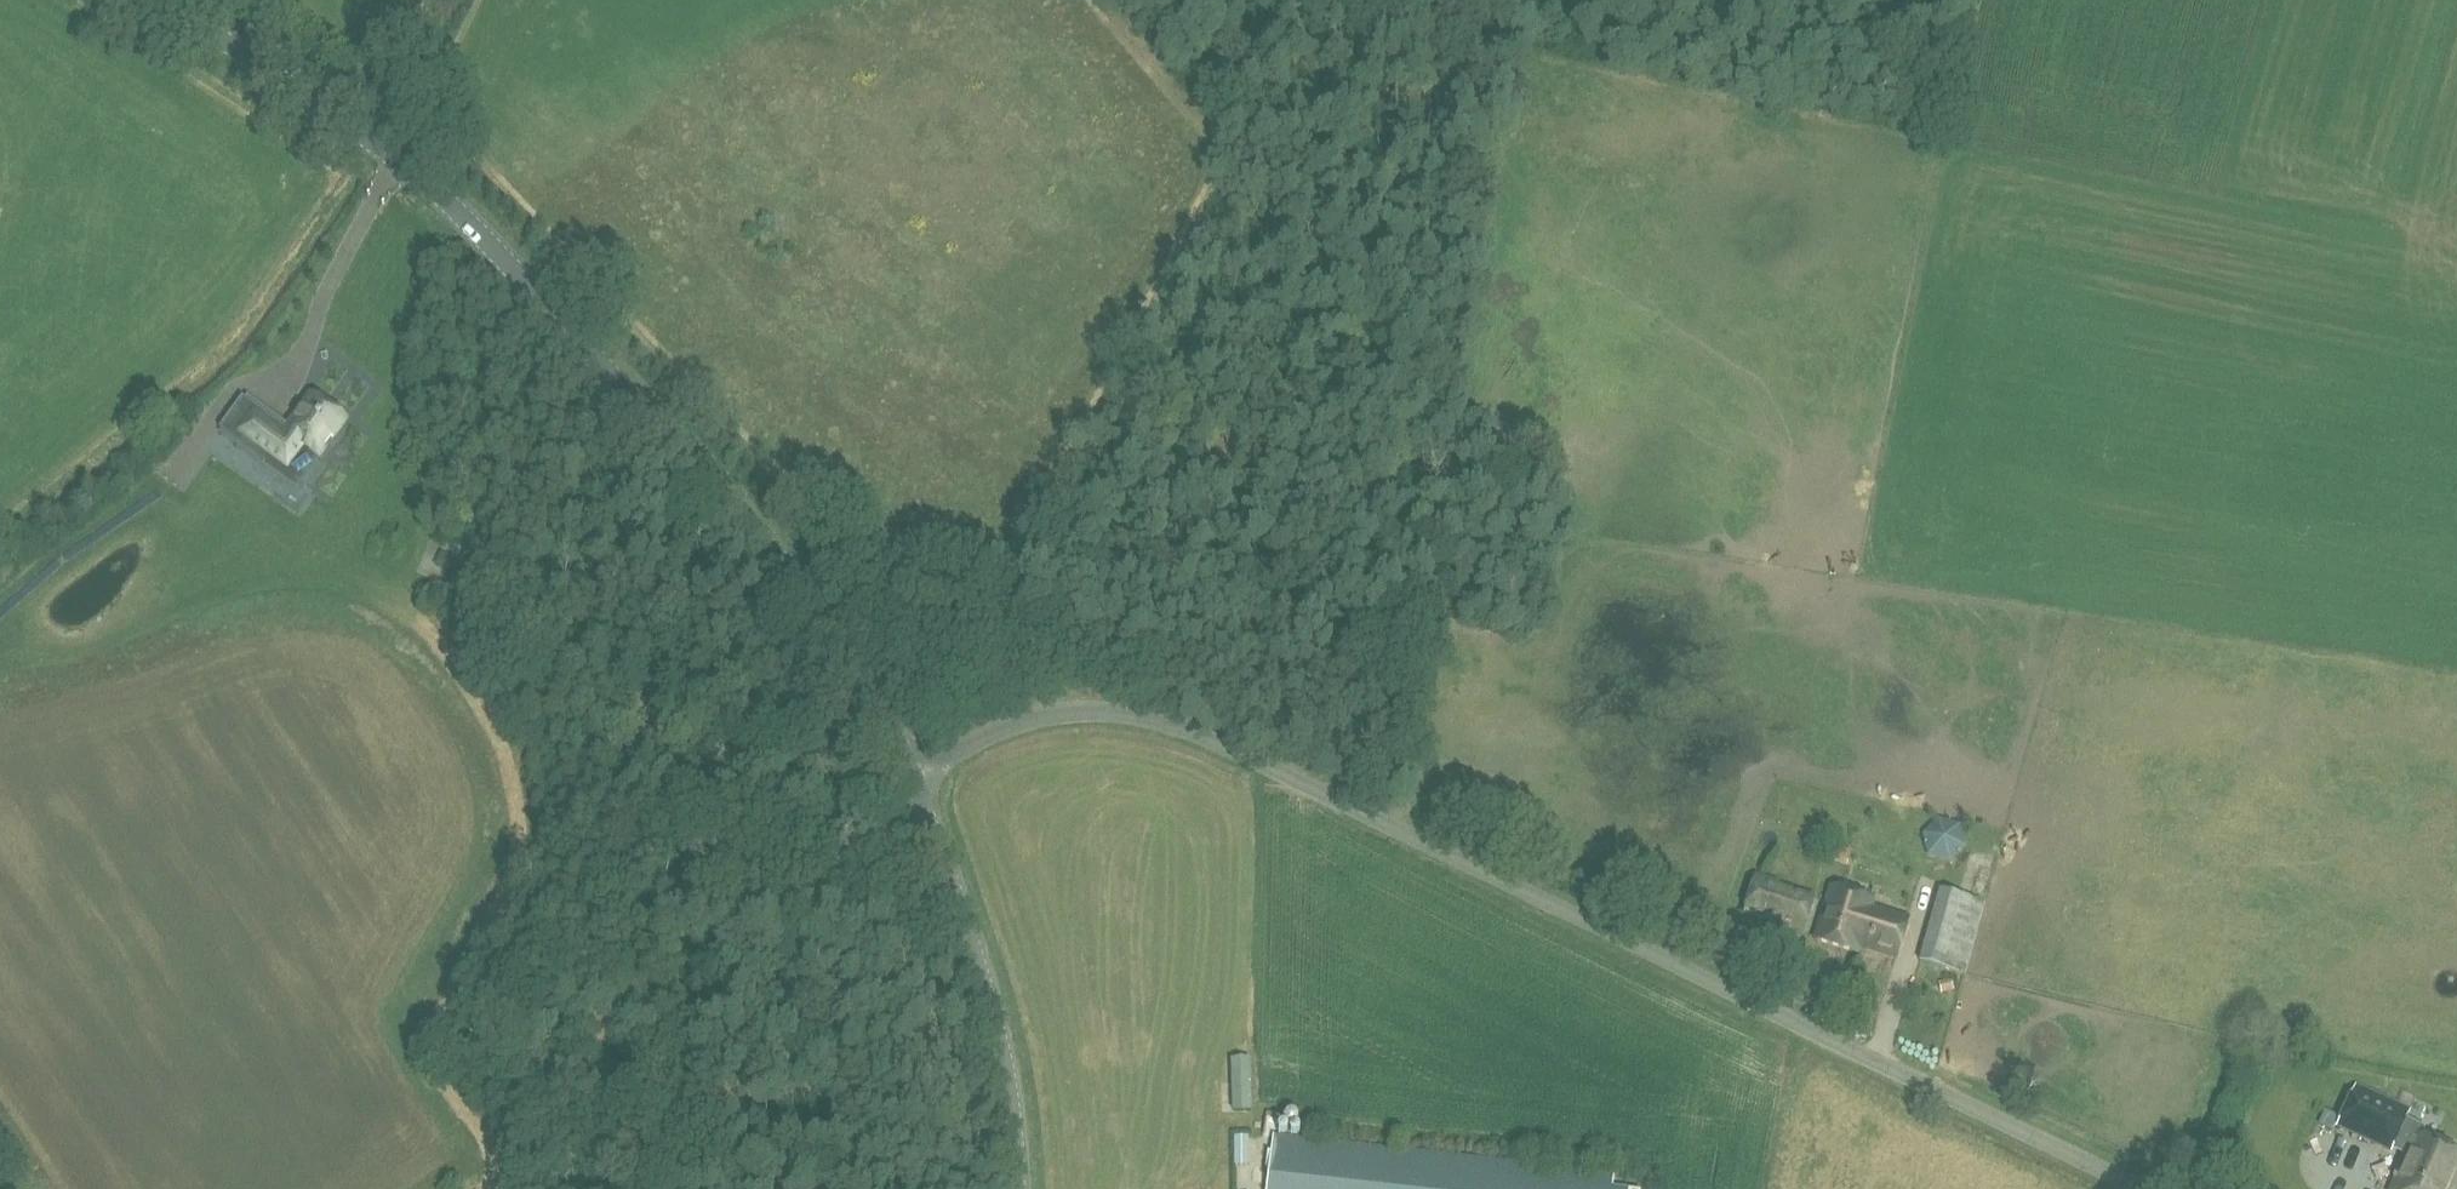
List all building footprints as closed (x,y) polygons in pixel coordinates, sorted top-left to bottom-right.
[(253,406),(237,429),(289,464),(313,480),(317,474),(329,456),(322,451),(336,430),(334,429),(343,417),(310,395),(287,429),(253,406)] [(1941,857),(1960,841),(1949,827),(1929,843),(1941,857)] [(1803,929),(1812,899),(1755,882),(1746,912),(1803,929)] [(1895,954),(1906,920),(1866,908),(1869,900),(1832,888),(1816,939),(1853,951),(1856,943),(1895,954)] [(1964,973),(1984,903),(1941,890),(1920,961),(1964,973)] [(1950,978),(1943,980),(1946,991),(1953,989),(1950,978)] [(2357,1087),(2339,1127),(2390,1150),(2408,1111),(2357,1087)] [(1278,1113),(1281,1129),(1298,1125),(1295,1109),(1278,1113)] [(1248,1136),(1234,1136),(1234,1165),(1248,1165),(1248,1136)] [(1613,1174),(1273,1137),(1268,1188),(1611,1188),(1613,1174)] [(2393,1188),(2449,1188),(2456,1172),(2456,1156),(2416,1138),(2393,1188)]
